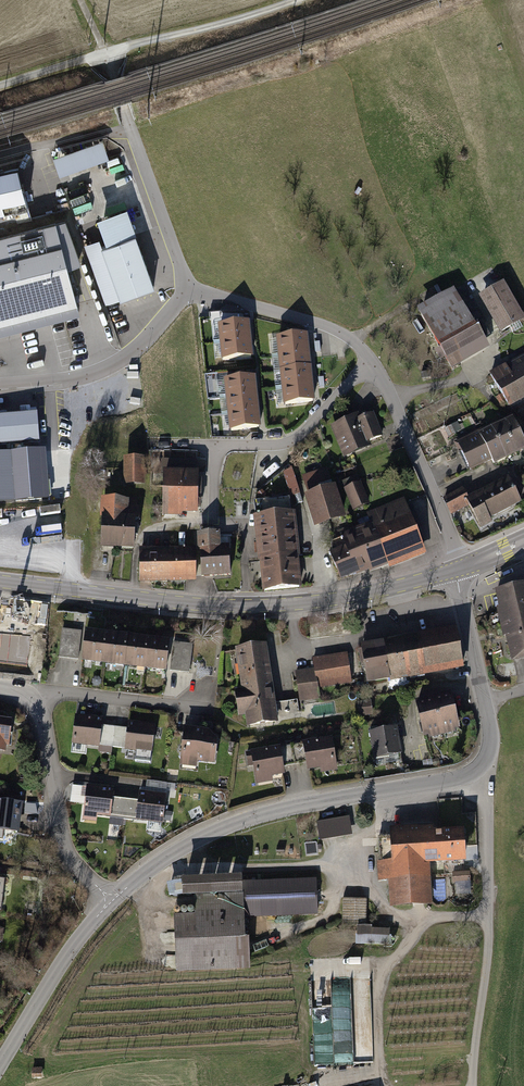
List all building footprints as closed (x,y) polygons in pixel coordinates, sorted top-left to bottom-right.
[(53,159),(59,176),(109,158),(103,141),(53,159)] [(0,171),(0,213),(24,207),(14,168),(0,171)] [(108,247),(136,236),(127,211),(98,221),(108,247)] [(0,238),(0,324),(74,306),(64,270),(78,266),(63,222),(0,238)] [(108,247),(102,248),(122,301),(155,289),(136,236),(108,247)] [(122,301),(102,248),(100,240),(84,246),(106,307),(122,301)] [(499,280),(475,294),(498,331),(521,316),(504,288),(499,280)] [(449,287),(414,307),(438,346),(433,349),(440,361),(445,358),(451,368),(485,348),(480,338),(487,334),(473,311),(466,315),(449,287)] [(249,324),(220,327),(222,344),(251,340),(249,324)] [(307,335),(278,339),(280,355),(309,352),(307,335)] [(251,340),(222,344),(224,360),(253,357),(251,340)] [(309,352),(280,355),(282,372),(310,368),(309,352)] [(488,372),(507,407),(523,398),(523,352),(488,372)] [(310,368),(282,372),(284,388),(312,385),(310,368)] [(254,378),(225,382),(227,398),(256,395),(254,378)] [(312,385),(284,388),(285,404),(314,401),(312,385)] [(256,395),(227,398),(229,415),(258,411),(256,395)] [(258,411),(229,415),(231,431),(260,428),(258,411)] [(353,414),(328,425),(342,458),(369,447),(367,442),(380,436),(370,413),(355,419),(353,414)] [(476,430),(490,461),(523,446),(517,433),(509,415),(476,430)] [(0,419),(0,447),(36,443),(34,416),(0,419)] [(490,461),(476,430),(451,441),(460,462),(465,472),(490,461)] [(0,454),(0,502),(48,499),(44,451),(0,454)] [(59,463),(58,452),(48,453),(48,463),(59,463)] [(146,456),(120,457),(120,484),(142,483),(142,467),(146,467),(146,456)] [(159,467),(159,513),(194,513),(194,467),(159,467)] [(291,468),(283,474),(291,497),(300,495),(291,468)] [(325,468),(302,476),(306,488),(329,480),(325,468)] [(518,503),(506,476),(464,495),(468,504),(471,509),(462,513),(467,523),(475,519),(480,528),(491,523),(489,517),(518,503)] [(356,482),(341,488),(350,510),(365,505),(356,482)] [(330,483),(300,493),(311,526),(341,515),(330,483)] [(460,487),(441,496),(450,513),(468,504),(464,495),(460,487)] [(262,491),(257,495),(261,501),(266,497),(262,491)] [(367,521),(384,566),(422,552),(401,498),(363,512),(367,521)] [(102,546),(130,547),(131,516),(136,516),(136,500),(104,499),(102,546)] [(257,536),(294,532),(292,511),(288,511),(287,500),(254,503),(256,525),(257,536)] [(336,583),(384,566),(367,521),(336,533),(341,546),(324,551),(336,583)] [(203,577),(229,575),(227,546),(218,547),(217,532),(200,533),(203,577)] [(259,563),(297,559),(294,532),(257,536),(258,550),(259,563)] [(193,549),(169,550),(169,581),(177,580),(194,580),(193,549)] [(151,581),(169,581),(169,550),(141,550),(141,581),(151,581)] [(315,584),(312,558),(297,559),(299,586),(315,584)] [(297,559),(259,563),(261,576),(262,593),(300,589),(299,586),(297,559)] [(495,606),(523,599),(523,581),(523,580),(510,583),(490,588),(495,606)] [(495,606),(497,617),(508,660),(523,656),(523,599),(495,606)] [(417,632),(381,640),(390,681),(460,667),(452,626),(417,632)] [(91,661),(103,662),(107,630),(84,627),(83,630),(80,660),(91,661)] [(80,660),(83,630),(60,628),(57,657),(80,660)] [(108,663),(124,665),(127,632),(107,630),(103,662),(108,663)] [(131,666),(144,667),(147,634),(127,632),(124,665),(131,666)] [(170,637),(147,634),(144,667),(151,668),(166,669),(169,641),(170,637)] [(365,686),(390,681),(381,640),(370,642),(356,645),(365,686)] [(187,672),(191,643),(169,641),(166,669),(187,672)] [(264,646),(233,651),(239,687),(231,689),(235,719),(244,717),(246,728),(276,723),(276,720),(282,719),(279,703),(273,704),(264,646)] [(349,683),(343,653),(310,658),(312,670),(293,673),(298,703),(320,699),(319,689),(349,683)] [(446,691),(429,696),(439,734),(447,732),(456,730),(455,726),(460,725),(457,713),(452,714),(446,691)] [(429,737),(439,734),(429,696),(412,700),(422,738),(429,737)] [(370,700),(356,701),(357,715),(372,714),(370,700)] [(101,717),(74,714),(71,752),(85,754),(85,746),(98,747),(100,724),(101,717)] [(0,717),(0,752),(2,752),(3,746),(8,746),(11,719),(0,717)] [(155,726),(126,723),(125,727),(123,749),(134,750),(134,757),(151,758),(155,726)] [(100,724),(98,747),(110,748),(112,726),(100,724)] [(125,727),(112,726),(110,748),(123,749),(125,727)] [(394,726),(368,730),(372,756),(397,752),(394,726)] [(196,762),(213,764),(216,730),(183,727),(178,766),(196,768),(196,762)] [(333,769),(327,735),(300,740),(305,768),(319,766),(320,772),(333,769)] [(282,777),(276,745),(248,751),(254,783),(282,777)] [(152,781),(152,790),(167,790),(167,782),(152,781)] [(112,786),(85,784),(85,786),(83,805),(81,821),(96,822),(96,817),(109,819),(111,797),(112,786)] [(68,803),(83,805),(85,786),(70,785),(68,803)] [(166,793),(138,790),(137,800),(136,818),(135,821),(163,824),(163,821),(168,822),(168,815),(164,815),(166,793)] [(124,799),(111,797),(109,819),(109,823),(122,824),(122,817),(124,799)] [(124,799),(122,817),(136,818),(137,800),(124,799)] [(0,800),(0,830),(16,831),(19,802),(0,800)] [(348,816),(318,821),(321,837),(351,832),(348,816)] [(426,862),(461,860),(459,828),(431,829),(431,825),(386,828),(386,835),(374,836),(377,880),(387,879),(389,906),(429,903),(426,862)] [(468,856),(478,855),(478,845),(468,845),(468,856)] [(236,872),(177,875),(177,880),(165,881),(165,895),(189,894),(236,893),(236,872)] [(455,889),(455,902),(473,901),(472,886),(469,886),(469,872),(450,872),(451,889),(455,889)] [(315,917),(313,878),(242,880),(242,892),(243,919),(315,917)] [(172,939),(173,973),(238,970),(237,939),(244,938),(243,919),(242,892),(236,893),(189,894),(191,939),(172,939)] [(366,898),(342,898),(342,926),(355,926),(366,926),(366,898)] [(355,946),(389,947),(390,929),(371,929),(371,926),(366,926),(355,926),(355,946)] [(374,1061),(373,1000),(352,1001),(352,978),(322,979),(323,1043),(315,1043),(316,1062),(374,1061)] [(42,1067),(29,1067),(30,1079),(42,1079),(42,1067)]
